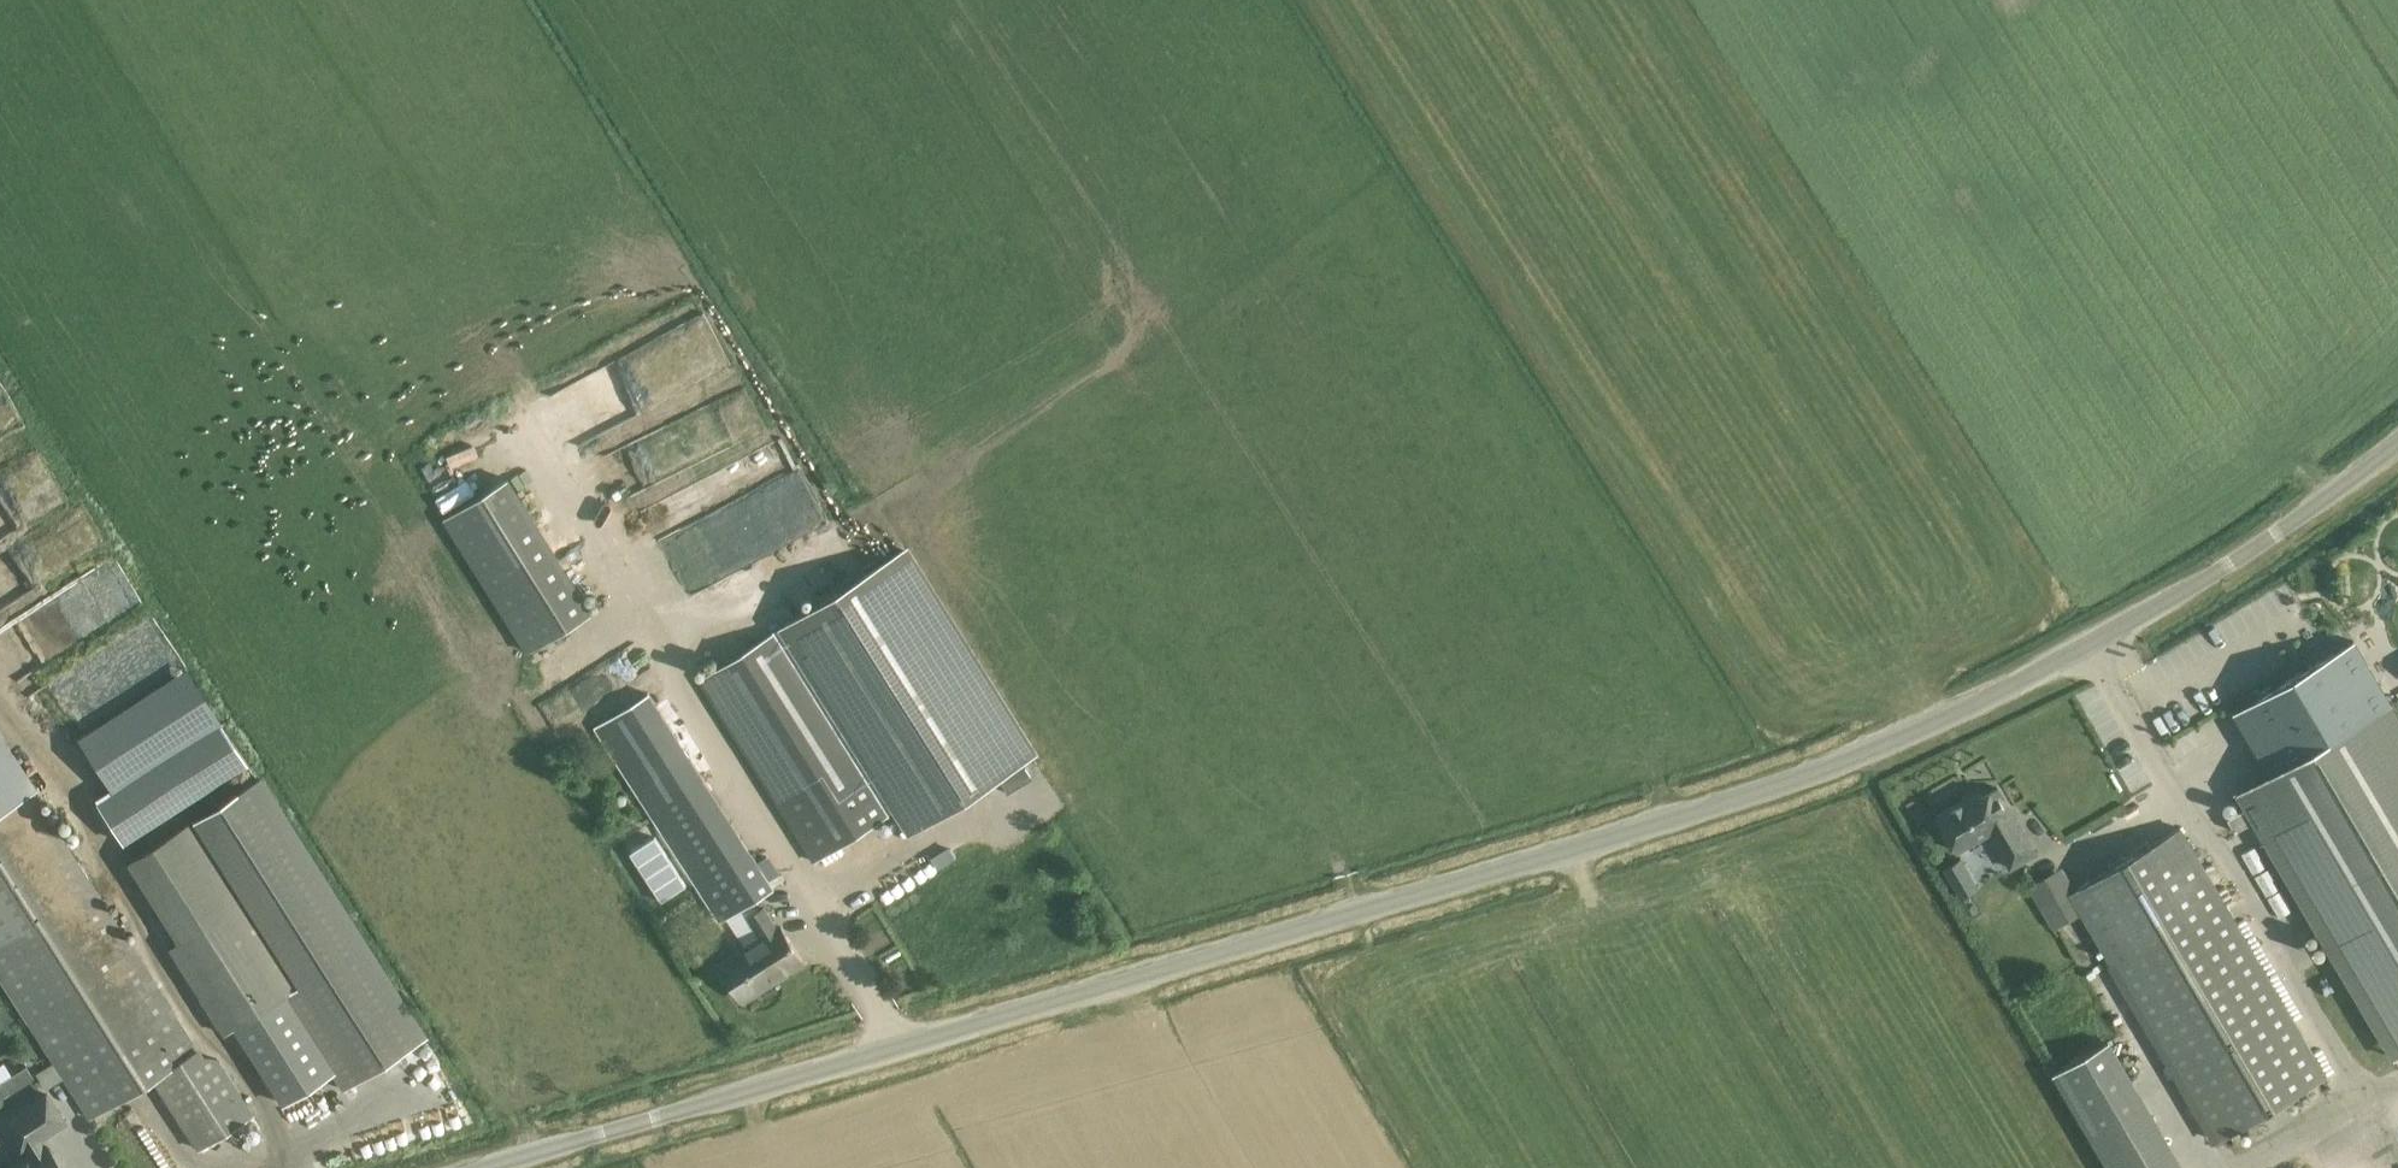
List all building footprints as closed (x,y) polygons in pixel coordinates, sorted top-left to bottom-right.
[(702,314),(588,368),(610,378),(621,378),(625,387),(632,387),(663,400),(598,431),(599,446),(606,449),(626,440),(627,451),(639,457),(630,461),(625,474),(640,506),(680,487),(691,462),(716,450),(708,433),(679,447),(674,437),(624,439),(651,426),(655,426),(671,419),(670,387),(724,362),(702,314)] [(441,517),(528,651),(592,610),(508,475),(441,517)] [(673,497),(687,523),(725,502),(710,476),(673,497)] [(699,680),(813,862),(894,810),(908,833),(1034,754),(1038,751),(910,547),(699,680)] [(632,703),(650,692),(653,690),(599,605),(592,610),(528,651),(529,654),(507,668),(557,745),(594,722),(597,726),(632,703)] [(2355,640),(2256,698),(2293,760),(2392,702),(2359,647),(2355,640)] [(777,929),(764,907),(758,911),(751,901),(773,887),(650,692),(632,703),(597,726),(720,921),(727,916),(747,948),(720,965),(721,967),(719,972),(724,980),(729,981),(742,1000),(803,961),(781,927),(777,929)] [(2236,793),(2392,1057),(2397,1054),(2397,713),(2392,702),(2293,760),(2236,793)] [(109,791),(95,800),(121,841),(244,762),(219,721),(109,791)] [(0,743),(0,978),(89,1117),(151,1077),(196,1148),(251,1113),(216,1059),(200,1056),(0,743)] [(131,860),(181,938),(167,947),(221,1033),(232,1026),(280,1102),(330,1070),(341,1088),(423,1035),(259,778),(259,779),(131,860)] [(1978,790),(1935,815),(1956,850),(1988,831),(2010,867),(2035,852),(1997,787),(1981,796),(1978,790)] [(2057,926),(2081,911),(2217,1140),(2325,1076),(2179,827),(2045,906),(2057,926)] [(656,835),(632,851),(663,899),(687,884),(656,835)] [(1943,869),(1961,899),(1978,889),(1961,859),(1943,869)] [(2108,1041),(2054,1073),(2090,1135),(2144,1103),(2108,1041)] [(10,1075),(0,1081),(0,1098),(31,1078),(24,1067),(10,1075)] [(45,1145),(42,1147),(37,1138),(63,1122),(45,1093),(2,1121),(20,1149),(25,1146),(30,1154),(8,1167),(60,1167),(45,1145)] [(2144,1103),(2090,1135),(2110,1167),(2182,1167),(2144,1103)]
